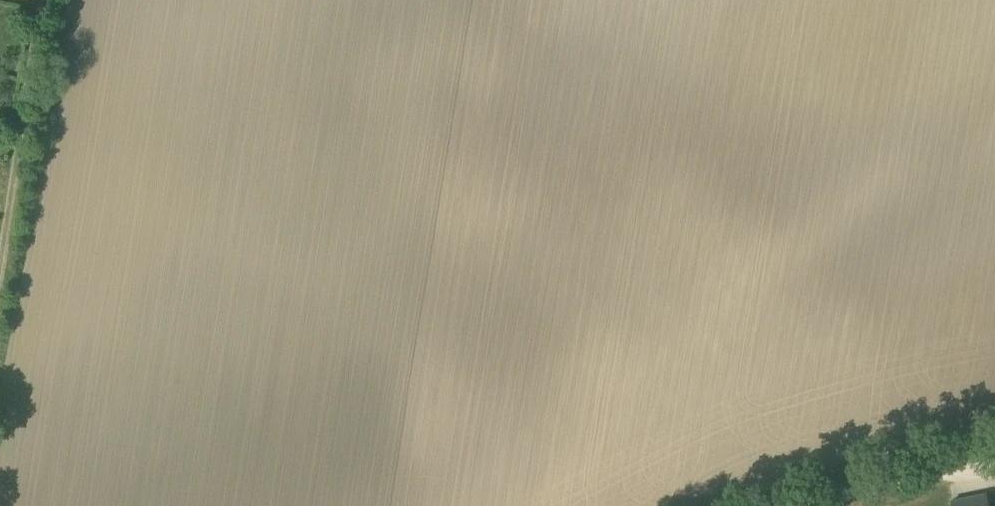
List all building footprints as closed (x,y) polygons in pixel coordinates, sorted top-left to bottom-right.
[(985,495),(953,501),(954,505),(987,505),(985,495)]
